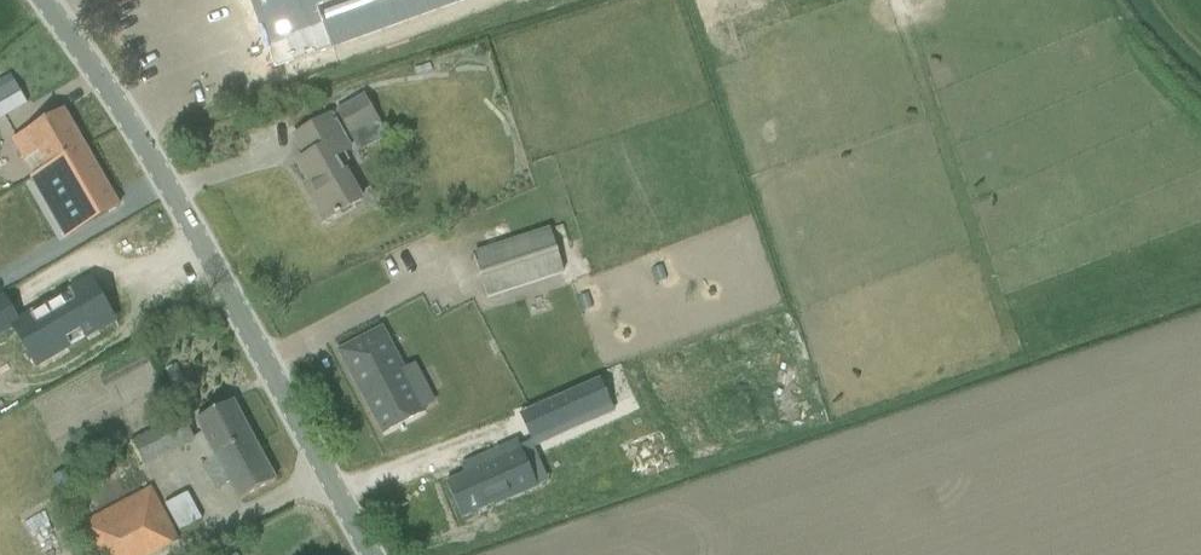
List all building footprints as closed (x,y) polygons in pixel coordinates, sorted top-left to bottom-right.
[(275,69),(469,0),(251,0),(275,69)] [(14,82),(0,89),(0,118),(26,104),(14,82)] [(351,134),(377,120),(364,97),(339,112),(351,134)] [(63,110),(12,139),(24,160),(38,153),(47,168),(48,169),(84,148),(84,147),(63,110)] [(331,116),(295,137),(307,158),(298,163),(318,197),(313,200),(325,221),(361,201),(341,166),(349,161),(345,153),(336,157),(330,146),(343,139),(331,116)] [(33,176),(31,177),(32,180),(35,178),(54,211),(61,206),(75,230),(76,232),(95,221),(91,215),(97,211),(101,218),(119,208),(84,148),(48,169),(47,168),(33,176)] [(549,227),(472,253),(487,298),(564,273),(549,227)] [(93,282),(32,316),(55,356),(116,321),(93,282)] [(0,300),(0,335),(17,325),(2,299),(0,300)] [(381,329),(339,352),(382,434),(425,412),(424,410),(423,411),(422,410),(401,370),(402,369),(381,329)] [(600,378),(545,402),(558,430),(612,406),(600,378)] [(275,481),(232,401),(196,421),(239,501),(275,481)] [(141,465),(194,440),(182,416),(130,441),(141,465)] [(465,475),(446,483),(461,518),(492,505),(520,492),(510,470),(527,463),(519,446),(517,441),(474,460),(478,469),(465,475)] [(65,470),(52,477),(60,493),(74,486),(65,470)] [(150,486),(79,521),(96,554),(145,554),(177,539),(150,486)] [(178,530),(200,519),(186,492),(164,504),(178,530)]
